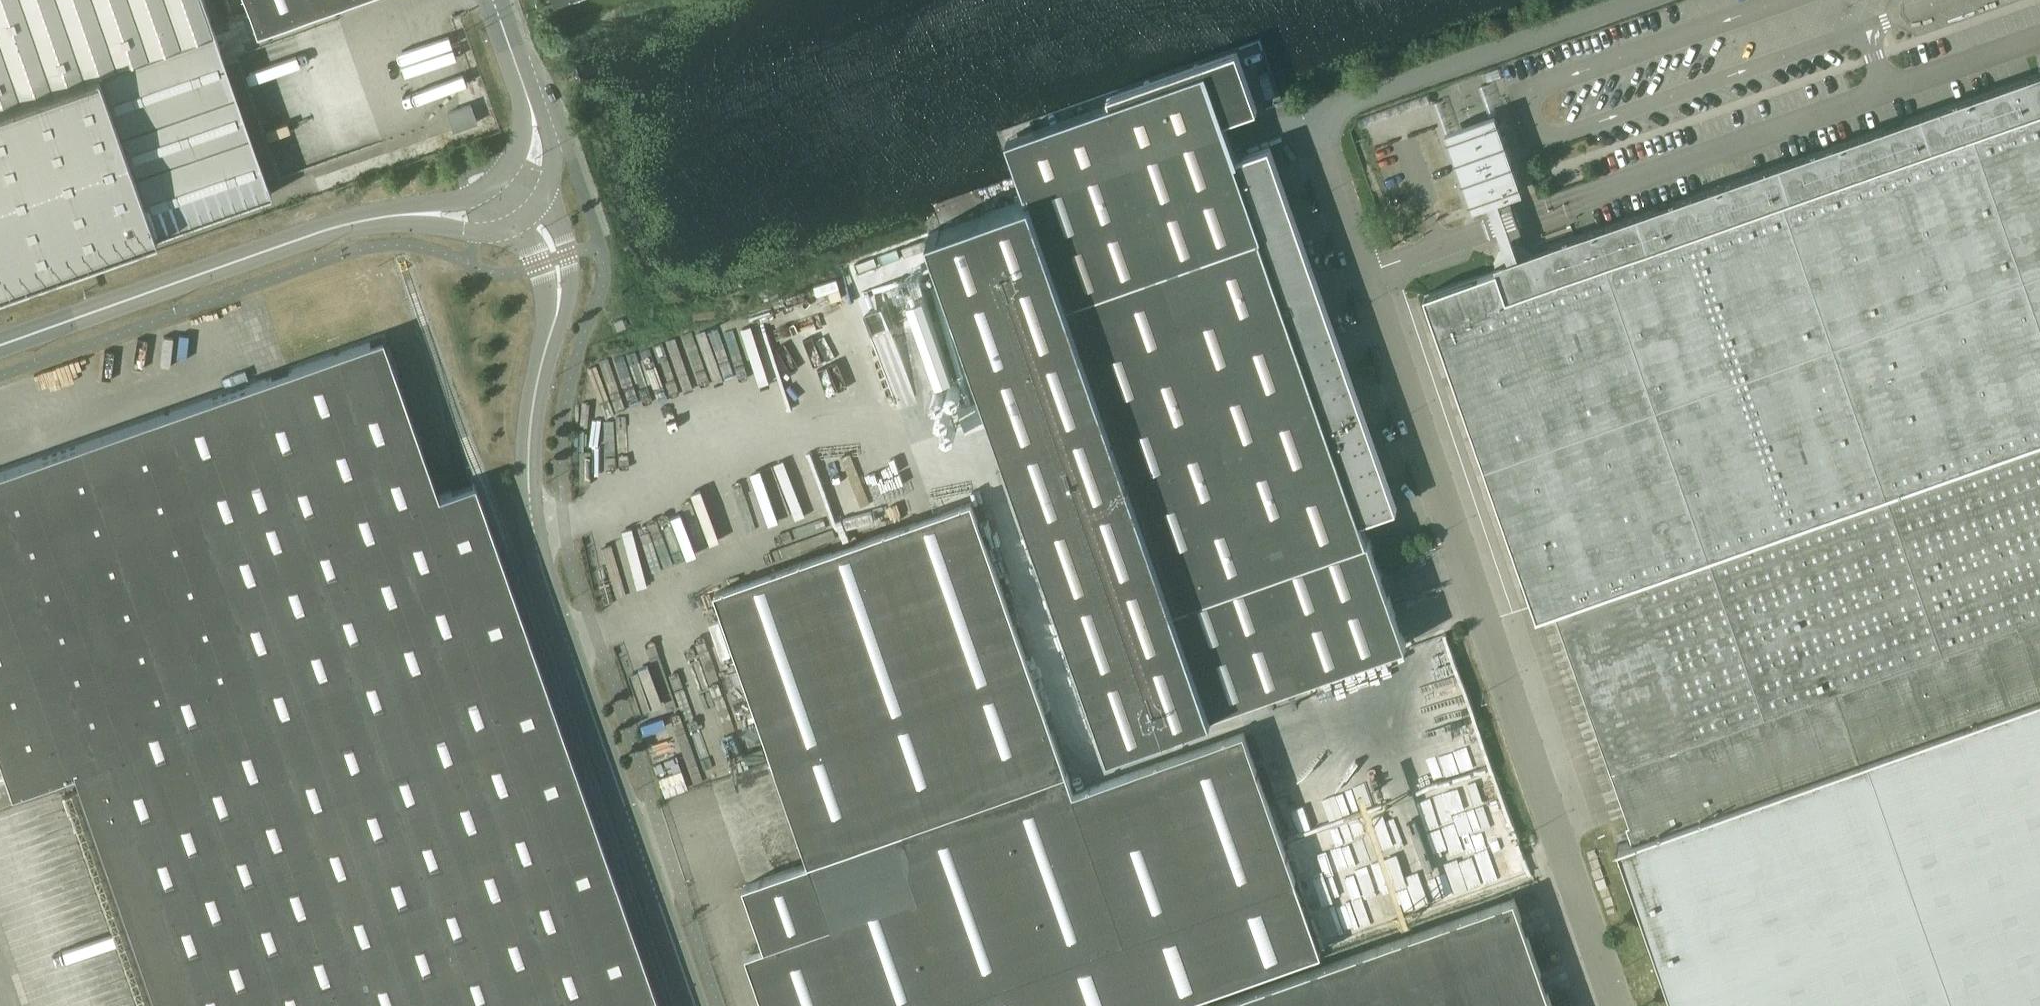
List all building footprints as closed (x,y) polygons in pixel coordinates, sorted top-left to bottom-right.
[(272,193),(268,182),(267,182),(281,177),(280,176),(237,54),(224,58),(220,47),(203,0),(0,0),(0,289),(272,193)] [(257,32),(348,0),(246,0),(257,32)] [(920,279),(906,284),(940,381),(955,376),(943,343),(955,338),(971,383),(980,380),(964,335),(967,334),(986,389),(961,398),(969,421),(978,418),(994,412),(1111,746),(1203,714),(1407,642),(1403,631),(1396,610),(1395,609),(1390,592),(1383,574),(1377,557),(1376,552),(1370,537),(1368,537),(1363,524),(1362,519),(1369,517),(1398,507),(1398,505),(1392,487),(1390,484),(1384,467),(1378,448),(1372,432),(1370,427),(1365,411),(1358,391),(1352,375),(1350,370),(1345,354),(1338,335),(1332,318),(1330,314),(1325,297),(1318,278),(1312,262),(1311,257),(1305,241),(1298,222),(1292,205),(1291,201),(1285,184),(1278,165),(1272,149),(1271,145),(1270,145),(1261,148),(1238,156),(1237,153),(1228,126),(1225,120),(1246,112),(1258,108),(1258,107),(1252,89),(1238,50),(1237,49),(1109,94),(1109,95),(1111,102),(1008,138),(1020,172),(1020,174),(1028,196),(987,211),(982,213),(981,213),(942,227),(930,231),(955,301),(947,303),(948,305),(935,310),(938,318),(935,319),(920,279)] [(1426,293),(1426,294),(1438,328),(1462,397),(1463,400),(1464,401),(1501,507),(1529,586),(1533,599),(1534,602),(1536,607),(1538,613),(1538,615),(1539,615),(1540,614),(1555,609),(1558,608),(1632,819),(1629,820),(1628,820),(1631,830),(1634,837),(1620,842),(1619,843),(1618,843),(1619,845),(1620,845),(1636,889),(1639,899),(1677,1005),(2039,1005),(2039,72),(2032,75),(1952,103),(1839,143),(1757,172),(1753,173),(1742,177),(1738,179),(1731,181),(1722,184),(1608,224),(1585,232),(1575,236),(1568,238),(1533,251),(1532,251),(1531,252),(1524,248),(1518,251),(1515,242),(1513,237),(1511,233),(1503,210),(1500,201),(1499,199),(1518,193),(1524,190),(1497,114),(1496,113),(1492,114),(1488,116),(1480,119),(1463,124),(1454,128),(1453,128),(1446,130),(1474,208),(1476,207),(1480,206),(1489,202),(1490,205),(1493,213),(1501,237),(1503,240),(1505,245),(1508,254),(1501,256),(1497,264),(1497,263),(1496,264),(1497,268),(1476,275),(1447,286),(1426,293)] [(448,112),(454,129),(477,121),(471,104),(448,112)] [(0,472),(0,758),(12,793),(75,771),(80,787),(66,792),(141,1005),(659,1005),(475,482),(467,485),(463,487),(439,495),(383,337),(0,472)] [(766,947),(748,954),(766,1005),(937,1005),(1297,879),(1244,732),(1075,792),(973,501),(716,592),(811,862),(745,885),(766,947)] [(1515,897),(1209,1005),(1553,1005),(1515,897)]
